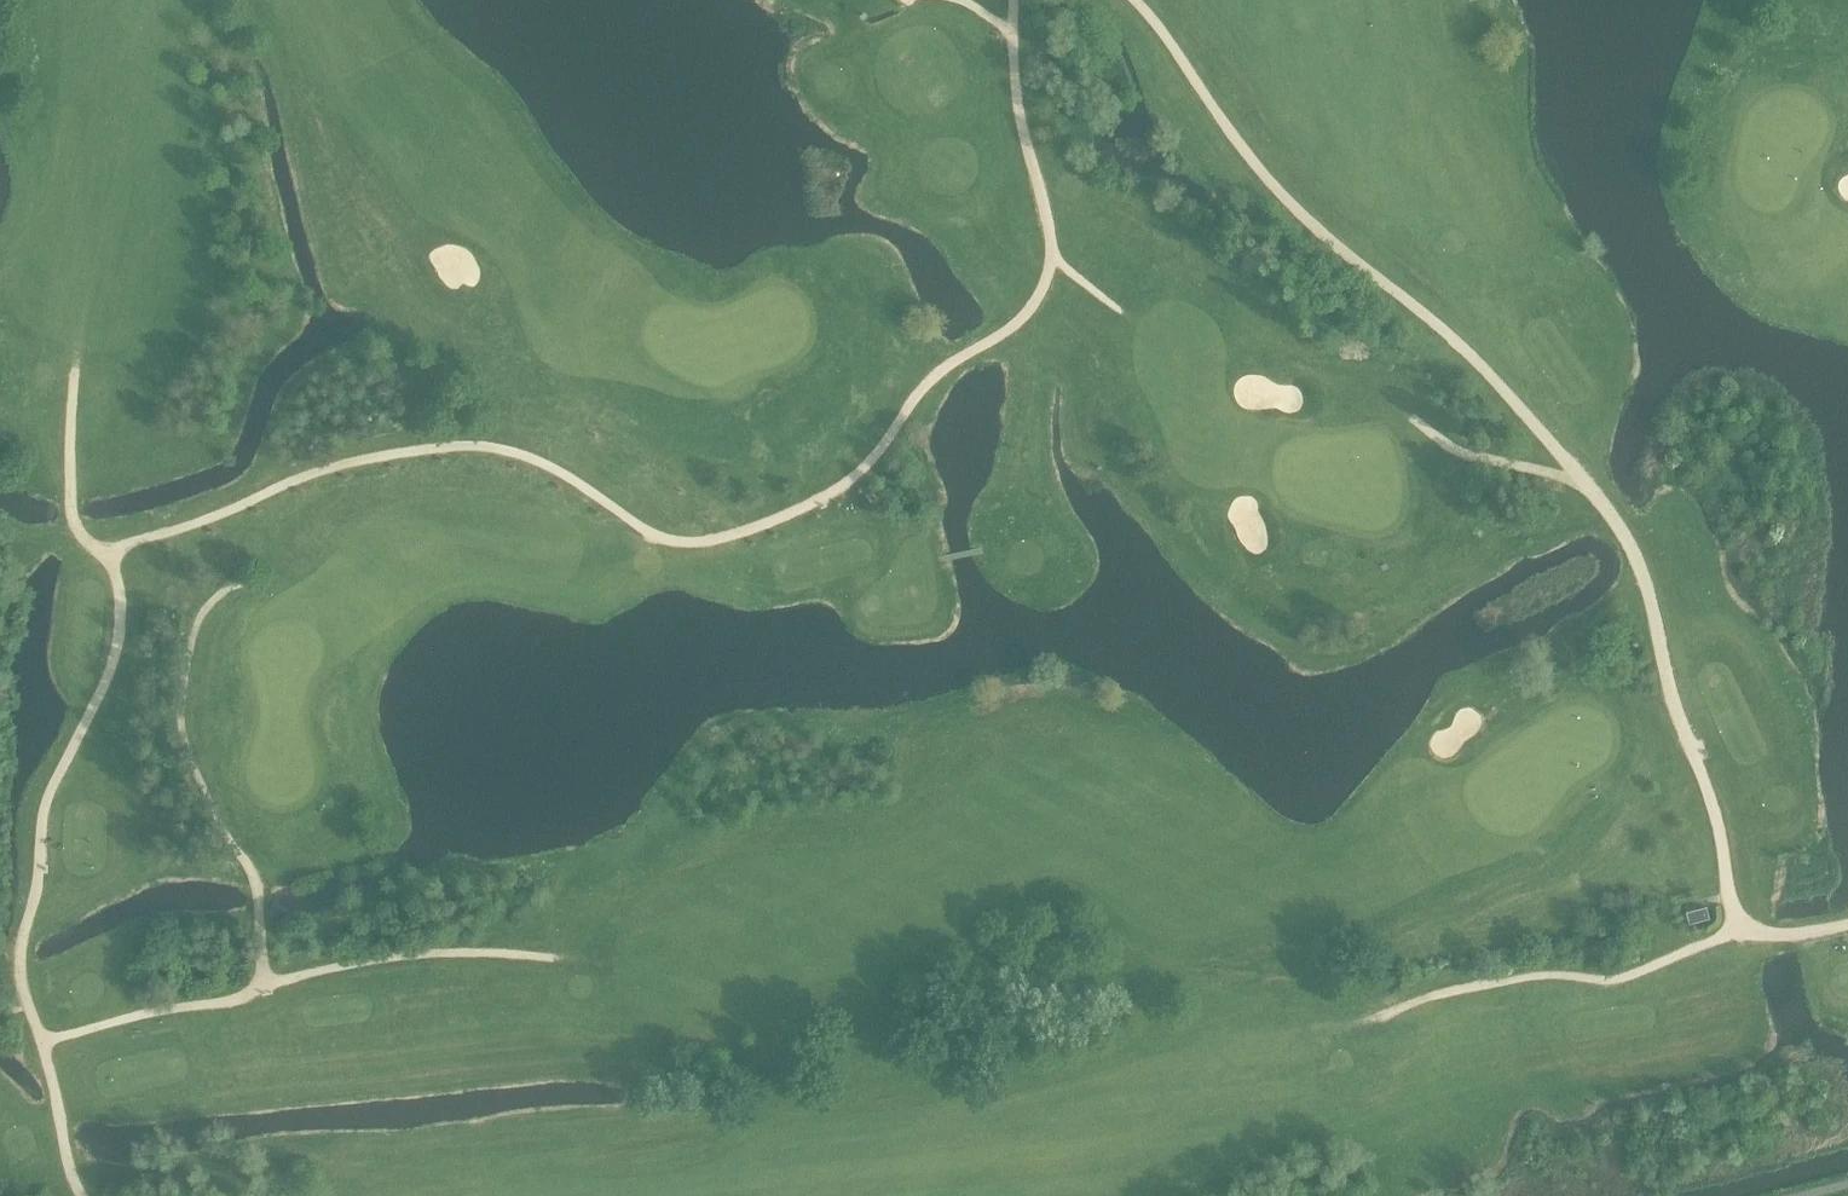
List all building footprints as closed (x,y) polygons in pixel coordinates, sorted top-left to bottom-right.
[(1707,907),(1695,910),(1686,912),(1689,924),(1710,919),(1707,907)]
